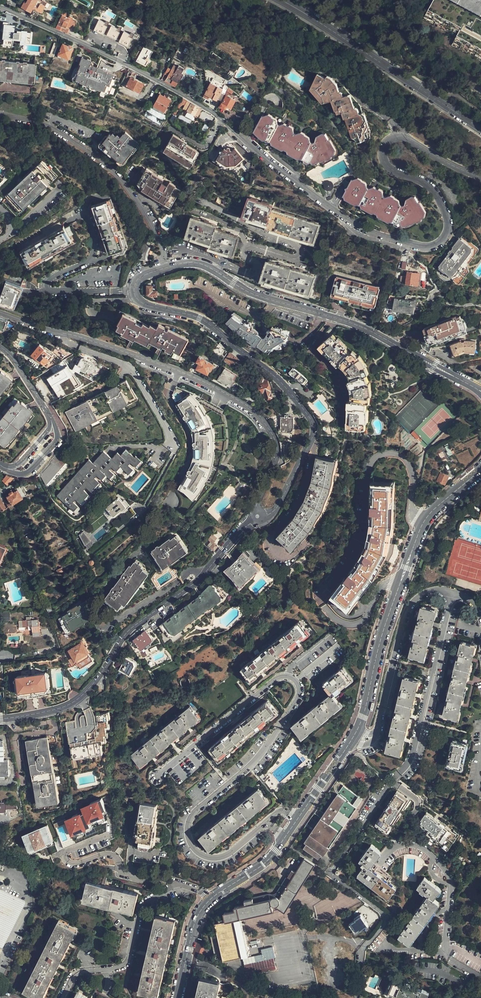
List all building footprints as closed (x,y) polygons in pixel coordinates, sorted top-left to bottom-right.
[(40,0),(28,0),(27,2),(25,1),(24,2),(22,6),(22,7),(25,9),(31,12),(33,8),(41,12),(45,5),(47,1),(45,0),(42,0),(41,1),(40,0)] [(422,20),(456,37),(468,15),(439,0),(433,0),(422,20)] [(480,14),(480,0),(455,0),(480,14)] [(70,18),(64,16),(63,15),(58,24),(57,27),(66,32),(68,28),(65,27),(70,18)] [(4,30),(3,40),(12,41),(12,38),(12,36),(20,37),(20,39),(20,40),(30,42),(31,32),(22,30),(22,32),(21,31),(21,30),(17,29),(17,31),(13,30),(14,24),(9,23),(9,21),(3,20),(2,29),(4,30)] [(104,23),(98,21),(93,31),(103,35),(106,27),(103,26),(104,23)] [(117,28),(111,25),(106,35),(116,39),(119,32),(116,30),(117,28)] [(456,38),(451,46),(480,62),(480,34),(463,25),(456,38)] [(129,34),(123,31),(118,41),(127,46),(131,38),(128,36),(129,34)] [(63,44),(58,55),(62,56),(68,59),(73,48),(63,44)] [(145,65),(153,51),(144,46),(136,60),(145,65)] [(109,92),(115,73),(97,67),(96,69),(88,66),(89,63),(86,62),(87,60),(81,57),(73,80),(109,92)] [(37,65),(34,65),(35,63),(0,60),(0,80),(35,82),(37,65)] [(167,67),(164,73),(168,75),(165,80),(175,86),(180,78),(177,77),(179,72),(176,70),(178,67),(174,65),(171,69),(167,67)] [(339,86),(335,88),(333,89),(332,85),(325,81),(316,74),(307,92),(321,105),(329,102),(332,110),(339,114),(340,118),(342,119),(345,126),(348,128),(352,138),(355,140),(357,144),(368,140),(370,138),(368,133),(370,130),(362,110),(361,111),(357,105),(358,104),(339,86)] [(140,92),(144,83),(131,77),(127,86),(140,92)] [(210,82),(222,88),(224,84),(219,82),(212,78),(210,82)] [(333,89),(335,88),(333,83),(327,79),(325,81),(332,85),(333,89)] [(220,92),(222,88),(210,82),(204,93),(208,96),(216,99),(220,92)] [(164,111),(170,99),(159,93),(153,105),(164,111)] [(234,99),(226,95),(222,103),(221,103),(219,106),(224,108),(225,105),(230,108),(234,99)] [(186,103),(183,109),(195,115),(199,107),(187,100),(186,103)] [(199,118),(212,124),(216,116),(203,110),(199,118)] [(334,151),(324,133),(311,140),(261,113),(251,132),(311,164),(334,151)] [(122,168),(140,145),(127,134),(122,140),(119,137),(118,139),(114,136),(111,140),(110,139),(100,150),(122,168)] [(185,172),(198,153),(185,144),(186,142),(175,135),(162,154),(174,163),(173,165),(185,172)] [(216,160),(224,150),(222,149),(211,162),(217,167),(220,169),(223,171),(227,172),(230,172),(232,172),(235,172),(238,171),(240,170),(248,160),(246,158),(239,166),(224,166),(216,160)] [(236,150),(233,154),(231,156),(228,154),(230,152),(227,150),(225,151),(224,150),(216,160),(224,166),(239,166),(246,158),(236,150)] [(20,210),(54,175),(42,163),(7,198),(20,210)] [(149,168),(166,178),(168,176),(150,165),(149,168)] [(177,187),(179,184),(172,180),(170,183),(165,180),(166,178),(149,168),(146,171),(141,168),(138,172),(143,176),(137,186),(147,192),(145,195),(162,206),(161,207),(167,211),(180,190),(177,187)] [(402,204),(353,177),(343,196),(402,229),(422,217),(421,216),(425,214),(415,197),(402,204)] [(329,188),(330,184),(327,182),(323,183),(322,187),(326,190),(329,188)] [(112,199),(107,201),(123,248),(112,252),(114,257),(125,253),(128,246),(112,199)] [(319,223),(271,209),(272,206),(248,199),(243,217),(267,224),(266,227),(314,241),(319,223)] [(123,248),(107,201),(91,206),(108,254),(112,252),(123,248)] [(237,236),(213,229),(214,225),(190,218),(184,236),(208,243),(207,247),(232,254),(237,236)] [(69,224),(64,227),(71,241),(28,266),(30,269),(79,241),(69,224)] [(71,241),(64,227),(20,252),(28,266),(71,241)] [(450,253),(437,272),(451,281),(455,280),(471,257),(471,252),(457,242),(450,252),(450,253)] [(148,253),(150,251),(151,248),(151,247),(145,243),(144,244),(143,247),(142,249),(141,251),(140,254),(140,257),(139,260),(139,262),(147,261),(147,260),(147,258),(148,256),(148,253)] [(267,261),(262,279),(274,282),(310,291),(315,273),(267,261)] [(407,272),(406,277),(405,283),(418,285),(419,274),(407,272)] [(380,291),(378,290),(337,278),(330,302),(374,314),(380,291)] [(36,289),(26,282),(21,280),(18,289),(20,289),(23,289),(36,291),(37,289),(36,289)] [(17,296),(20,289),(18,289),(4,284),(0,295),(0,305),(13,309),(15,304),(17,296)] [(156,292),(156,291),(151,291),(151,286),(146,286),(146,295),(148,295),(148,297),(156,297),(156,292)] [(23,298),(17,296),(15,304),(20,306),(23,298)] [(415,305),(415,302),(395,299),(393,309),(412,312),(413,305),(415,305)] [(113,330),(122,312),(118,309),(114,316),(108,327),(113,330)] [(177,353),(186,336),(188,333),(175,326),(168,324),(165,323),(164,325),(157,321),(154,327),(122,312),(113,330),(120,333),(127,337),(131,339),(139,343),(141,339),(147,343),(148,340),(155,344),(157,345),(162,348),(164,349),(171,352),(171,350),(177,353)] [(462,327),(466,324),(470,323),(468,318),(465,319),(461,322),(459,316),(455,317),(455,315),(438,321),(438,323),(433,324),(423,327),(426,333),(421,335),(424,344),(429,347),(465,334),(462,327)] [(246,340),(252,334),(250,332),(252,329),(245,325),(244,326),(233,316),(227,322),(238,332),(236,333),(241,337),(241,338),(242,339),(243,340),(244,340),(245,339),(246,340)] [(0,318),(0,330),(1,330),(3,331),(5,326),(7,327),(9,321),(0,318)] [(264,342),(252,334),(246,340),(269,356),(271,352),(269,350),(272,347),(275,349),(280,346),(279,344),(288,337),(281,334),(275,327),(274,329),(272,328),(270,330),(269,330),(268,331),(266,333),(268,334),(265,338),(266,338),(264,342)] [(28,348),(33,337),(21,332),(17,344),(28,348)] [(188,337),(186,336),(177,353),(179,354),(188,337)] [(126,339),(122,347),(126,349),(131,339),(127,337),(126,339)] [(370,398),(371,397),(370,383),(369,383),(367,377),(369,376),(366,370),(367,369),(359,359),(357,359),(353,355),(351,356),(348,353),(349,351),(340,342),(339,342),(335,337),(323,347),(327,353),(328,353),(335,362),(340,368),(342,366),(345,370),(346,370),(352,376),(351,377),(353,381),(351,382),(353,388),(354,388),(354,397),(353,397),(353,403),(349,403),(349,411),(350,411),(349,422),(348,422),(348,429),(364,430),(364,423),(366,423),(367,411),(365,410),(366,404),(367,404),(369,405),(370,398)] [(451,346),(454,354),(464,351),(476,353),(477,342),(465,341),(465,342),(463,343),(462,342),(451,346)] [(40,344),(31,354),(40,361),(41,359),(46,363),(54,354),(45,347),(44,348),(40,344)] [(220,357),(225,349),(219,344),(212,352),(220,357)] [(157,345),(150,357),(156,359),(162,348),(157,345)] [(229,352),(223,360),(232,367),(236,362),(237,363),(239,360),(229,352)] [(54,354),(46,363),(48,365),(56,355),(54,354)] [(210,370),(212,364),(202,359),(203,359),(198,356),(196,361),(198,362),(196,368),(206,374),(208,369),(210,370)] [(0,361),(0,366),(3,368),(9,361),(4,357),(0,361)] [(87,369),(90,363),(86,361),(86,360),(86,359),(85,357),(83,357),(82,358),(80,362),(78,361),(75,367),(85,372),(86,369),(87,369)] [(231,379),(233,375),(229,372),(229,371),(224,368),(221,374),(221,373),(220,374),(217,379),(229,386),(232,380),(231,379)] [(307,379),(295,368),(289,374),(295,379),(294,380),(297,383),(298,382),(302,385),(307,379)] [(6,378),(7,377),(2,372),(0,374),(0,394),(10,382),(6,378)] [(271,397),(266,379),(264,380),(263,377),(259,378),(259,379),(257,380),(258,381),(256,382),(260,396),(264,395),(265,400),(272,397),(271,397)] [(273,393),(269,378),(266,379),(271,397),(275,396),(274,393),(273,393)] [(65,412),(68,418),(76,432),(98,420),(137,399),(131,388),(130,388),(126,380),(65,412)] [(183,390),(176,387),(172,395),(178,404),(184,415),(181,417),(192,441),(193,461),(193,468),(200,468),(200,466),(209,466),(209,459),(211,459),(210,429),(197,407),(195,408),(187,393),(185,394),(183,390)] [(209,466),(200,466),(200,468),(215,467),(214,428),(210,422),(205,413),(197,400),(200,398),(183,390),(185,394),(187,393),(195,408),(197,407),(210,429),(211,459),(209,459),(209,466)] [(278,405),(285,399),(282,396),(282,395),(276,399),(278,405)] [(282,410),(290,405),(285,399),(278,405),(282,410)] [(4,444),(8,440),(9,440),(16,431),(15,430),(20,424),(21,425),(28,416),(27,415),(31,411),(28,408),(28,407),(22,402),(21,403),(18,401),(15,405),(13,405),(0,420),(0,443),(1,442),(4,444)] [(184,415),(178,404),(175,406),(181,417),(184,415)] [(288,431),(288,427),(293,426),(293,421),(292,421),(292,417),(281,417),(281,431),(288,431)] [(126,471),(131,454),(126,449),(121,455),(118,452),(112,458),(104,451),(93,463),(89,459),(57,496),(75,512),(108,476),(112,480),(122,468),(126,471)] [(58,453),(39,473),(46,486),(65,463),(61,459),(63,457),(58,453)] [(135,457),(131,454),(126,471),(131,475),(143,462),(136,455),(135,457)] [(326,508),(334,484),(337,460),(317,458),(314,481),(308,499),(297,517),(289,524),(281,532),(295,546),(313,529),(326,508)] [(193,461),(179,491),(194,501),(215,467),(193,468),(193,461)] [(444,485),(448,476),(439,473),(436,481),(444,485)] [(11,476),(7,475),(2,480),(7,484),(13,477),(11,476)] [(370,482),(370,485),(390,486),(390,522),(386,543),(391,544),(392,536),(394,524),(395,482),(370,482)] [(243,487),(239,483),(234,487),(239,492),(243,487)] [(390,486),(370,485),(370,520),(366,545),(354,566),(331,593),(347,606),(371,576),(381,559),(385,561),(389,553),(391,544),(386,543),(390,522),(390,486)] [(6,497),(9,500),(11,505),(26,495),(20,486),(16,489),(17,490),(6,497)] [(130,504),(125,499),(122,501),(118,496),(102,509),(111,520),(130,504)] [(135,514),(128,506),(119,514),(125,523),(135,514)] [(85,530),(79,534),(88,548),(93,545),(85,530)] [(217,546),(214,542),(217,539),(212,534),(207,539),(212,543),(209,546),(214,551),(217,546)] [(180,549),(183,547),(180,542),(178,543),(174,537),(166,543),(163,545),(162,544),(159,547),(158,547),(151,551),(155,557),(154,557),(161,567),(182,552),(180,549)] [(238,584),(255,568),(242,554),(225,570),(238,584)] [(347,606),(331,593),(330,595),(349,611),(375,580),(385,561),(381,559),(371,576),(347,606)] [(105,599),(114,606),(116,607),(119,603),(121,604),(144,575),(140,572),(143,568),(137,564),(136,565),(133,562),(124,574),(123,573),(121,576),(122,577),(114,587),(113,587),(110,590),(111,591),(105,599)] [(174,636),(225,600),(226,595),(223,592),(223,591),(220,588),(221,587),(219,585),(208,584),(201,594),(200,594),(199,593),(198,593),(198,594),(197,594),(197,595),(197,596),(176,612),(175,612),(174,611),(174,612),(173,612),(172,613),(172,614),(158,625),(162,630),(165,629),(170,636),(174,636)] [(71,609),(67,612),(68,613),(58,619),(63,627),(64,626),(68,632),(85,621),(84,620),(89,617),(86,612),(89,610),(84,602),(77,607),(72,611),(71,609)] [(427,642),(430,626),(431,626),(433,617),(434,611),(430,610),(430,609),(421,606),(409,655),(418,657),(419,657),(423,658),(424,652),(425,652),(427,642)] [(37,622),(29,623),(29,630),(30,640),(38,640),(37,622)] [(277,660),(283,655),(282,655),(295,644),(295,645),(303,639),(302,638),(307,634),(304,631),(305,630),(299,622),(241,670),(247,678),(248,677),(251,680),(256,676),(256,677),(264,671),(264,670),(276,660),(277,660)] [(140,649),(152,640),(145,631),(133,640),(140,649)] [(460,702),(464,686),(465,686),(467,678),(466,678),(470,662),(471,662),(473,653),(472,653),(474,646),(470,645),(460,642),(442,715),(452,717),(456,718),(458,710),(459,711),(461,702),(460,702)] [(77,650),(71,654),(74,658),(79,667),(91,659),(89,657),(90,656),(86,649),(85,650),(82,645),(76,649),(77,650)] [(130,674),(134,665),(132,661),(124,657),(119,670),(130,674)] [(91,659),(79,667),(82,672),(94,664),(91,659)] [(333,711),(333,710),(340,705),(331,694),(338,689),(345,684),(345,683),(350,679),(348,676),(348,675),(342,668),(322,683),(331,694),(292,726),(298,733),(299,733),(301,736),(307,732),(315,726),(314,725),(327,715),(328,715),(333,711)] [(47,683),(49,681),(47,680),(47,678),(49,676),(46,676),(38,676),(36,680),(28,680),(25,678),(17,678),(15,679),(18,681),(18,683),(16,684),(18,686),(19,692),(21,695),(27,694),(28,695),(39,694),(40,693),(45,692),(48,689),(47,683)] [(409,713),(413,697),(414,697),(416,687),(415,687),(417,681),(413,680),(413,679),(407,678),(403,677),(391,724),(388,738),(385,750),(389,751),(395,752),(395,751),(399,752),(401,746),(402,746),(404,736),(403,736),(407,720),(408,721),(410,713),(409,713)] [(50,695),(49,681),(47,683),(48,689),(45,692),(40,693),(39,694),(28,695),(27,694),(21,695),(19,692),(18,686),(16,684),(17,699),(50,695)] [(270,718),(276,714),(273,710),(273,709),(267,702),(209,749),(212,753),(216,757),(217,757),(219,760),(224,756),(225,756),(232,750),(232,749),(245,739),(245,740),(251,735),(250,734),(263,724),(263,725),(271,719),(270,718)] [(198,718),(196,715),(197,714),(190,707),(133,754),(139,762),(139,761),(142,765),(147,760),(148,761),(155,755),(155,754),(167,744),(168,744),(174,739),(173,739),(186,729),(187,729),(194,723),(193,723),(198,718)] [(90,719),(66,724),(70,744),(71,743),(73,756),(101,750),(100,744),(103,744),(103,740),(105,739),(105,735),(108,735),(107,734),(107,731),(106,727),(109,726),(108,724),(108,721),(107,721),(105,714),(98,716),(98,718),(94,719),(90,719)] [(59,799),(46,737),(26,741),(40,803),(46,802),(47,804),(53,802),(53,800),(59,799)] [(462,761),(464,751),(463,751),(465,744),(461,743),(451,740),(445,765),(455,768),(455,767),(459,767),(461,761),(462,761)] [(9,776),(8,760),(4,760),(3,741),(0,741),(0,776),(9,776)] [(101,750),(73,756),(74,760),(102,754),(101,750)] [(337,831),(340,833),(346,824),(343,822),(349,814),(351,816),(362,800),(343,786),(305,842),(307,844),(321,853),(324,855),(335,840),(332,838),(337,831)] [(241,822),(253,812),(254,812),(261,806),(261,805),(266,801),(264,798),(264,797),(258,790),(200,837),(206,845),(207,844),(210,847),(215,843),(215,844),(223,838),(222,837),(235,827),(241,823),(241,822)] [(399,814),(403,808),(408,799),(406,798),(397,791),(376,825),(382,829),(384,830),(387,832),(390,828),(393,823),(399,814)] [(408,799),(403,808),(405,809),(411,799),(407,796),(406,798),(408,799)] [(102,811),(106,809),(100,797),(92,801),(93,802),(86,806),(88,810),(80,814),(80,812),(75,815),(75,816),(66,820),(72,833),(77,830),(79,833),(84,831),(83,829),(87,827),(92,825),(92,823),(91,820),(96,818),(100,816),(101,819),(104,817),(103,814),(102,811)] [(153,844),(158,803),(140,801),(135,838),(140,838),(139,846),(150,847),(150,844),(153,844)] [(5,812),(6,809),(16,808),(15,804),(5,804),(0,804),(0,812),(5,812)] [(453,831),(445,826),(434,818),(426,812),(420,820),(421,821),(418,824),(421,827),(427,832),(426,833),(431,836),(430,837),(436,842),(439,844),(442,846),(445,848),(456,834),(453,831)] [(434,818),(445,826),(446,825),(435,816),(434,818)] [(54,839),(48,824),(24,834),(30,849),(33,848),(34,850),(49,844),(48,841),(54,839)] [(445,848),(442,846),(441,848),(446,851),(459,834),(454,830),(453,831),(456,834),(445,848)] [(375,848),(381,852),(386,846),(380,842),(375,848)] [(321,853),(307,844),(304,848),(318,858),(321,853)] [(370,868),(381,852),(375,848),(372,845),(361,861),(366,865),(359,874),(390,897),(397,888),(370,868)] [(226,921),(241,918),(280,908),(285,911),(314,864),(304,858),(296,871),(296,872),(292,870),(279,891),(277,895),(278,896),(279,896),(279,897),(280,898),(280,899),(280,900),(280,901),(280,902),(279,903),(279,904),(278,904),(276,905),(274,905),(273,904),(272,904),(271,903),(271,902),(271,901),(271,900),(271,899),(271,898),(271,897),(272,897),(271,895),(268,895),(244,900),(245,904),(235,907),(236,910),(225,912),(226,921)] [(22,892),(5,884),(9,876),(0,872),(0,942),(22,892)] [(440,889),(424,877),(418,886),(429,895),(399,936),(409,943),(439,902),(433,898),(440,889)] [(79,892),(75,911),(106,918),(109,907),(132,912),(136,893),(89,882),(87,894),(79,892)] [(343,900),(338,892),(327,899),(332,907),(343,900)] [(363,927),(368,923),(361,913),(355,917),(356,919),(349,924),(357,934),(364,928),(363,927)] [(175,922),(144,915),(127,991),(127,992),(127,993),(127,994),(128,996),(129,996),(130,997),(132,997),(158,997),(175,922)] [(71,924),(69,928),(59,923),(25,989),(43,997),(55,997),(79,951),(88,933),(71,924)] [(390,932),(384,927),(381,931),(387,936),(390,932)] [(325,964),(322,952),(320,942),(310,944),(316,967),(325,964)] [(333,944),(334,949),(337,961),(346,959),(343,947),(342,947),(341,942),(333,944)] [(262,954),(243,958),(247,975),(258,973),(256,962),(276,958),(274,946),(261,949),(262,954)] [(334,949),(322,952),(325,964),(337,961),(334,949)] [(221,984),(201,979),(197,997),(218,997),(221,984)] [(399,997),(389,992),(393,983),(388,981),(382,996),(386,997),(399,997)] [(412,989),(405,986),(404,988),(393,983),(389,992),(399,997),(408,997),(412,989)] [(84,984),(77,997),(112,997),(84,984)] [(415,988),(411,997),(428,997),(430,993),(423,990),(423,991),(415,988)]
